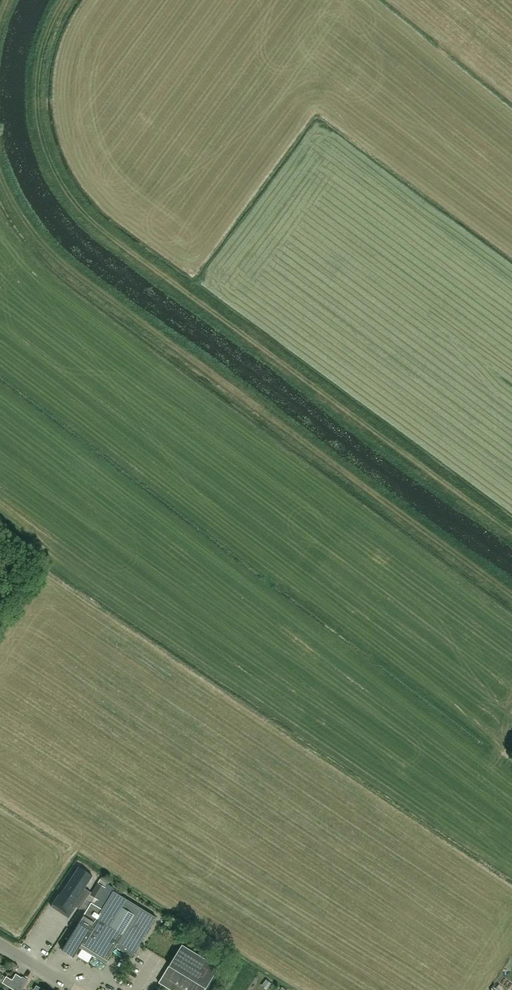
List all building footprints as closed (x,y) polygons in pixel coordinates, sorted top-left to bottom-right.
[(79,867),(60,895),(59,895),(52,904),(59,908),(68,914),(74,905),(79,909),(90,892),(84,888),(92,876),(79,867)] [(105,887),(108,883),(100,878),(87,900),(94,904),(97,900),(98,900),(106,888),(105,887)] [(81,948),(82,946),(107,961),(117,943),(134,954),(156,917),(139,907),(135,913),(123,906),(127,899),(113,891),(106,903),(109,905),(105,911),(91,903),(62,951),(73,958),(79,948),(81,948)] [(205,989),(219,967),(214,964),(214,965),(188,949),(182,945),(169,967),(159,983),(170,989),(205,989)] [(16,988),(22,978),(16,974),(12,980),(6,976),(2,983),(8,986),(14,989),(16,988)] [(28,980),(22,977),(22,978),(16,988),(20,989),(22,989),(28,980)]
